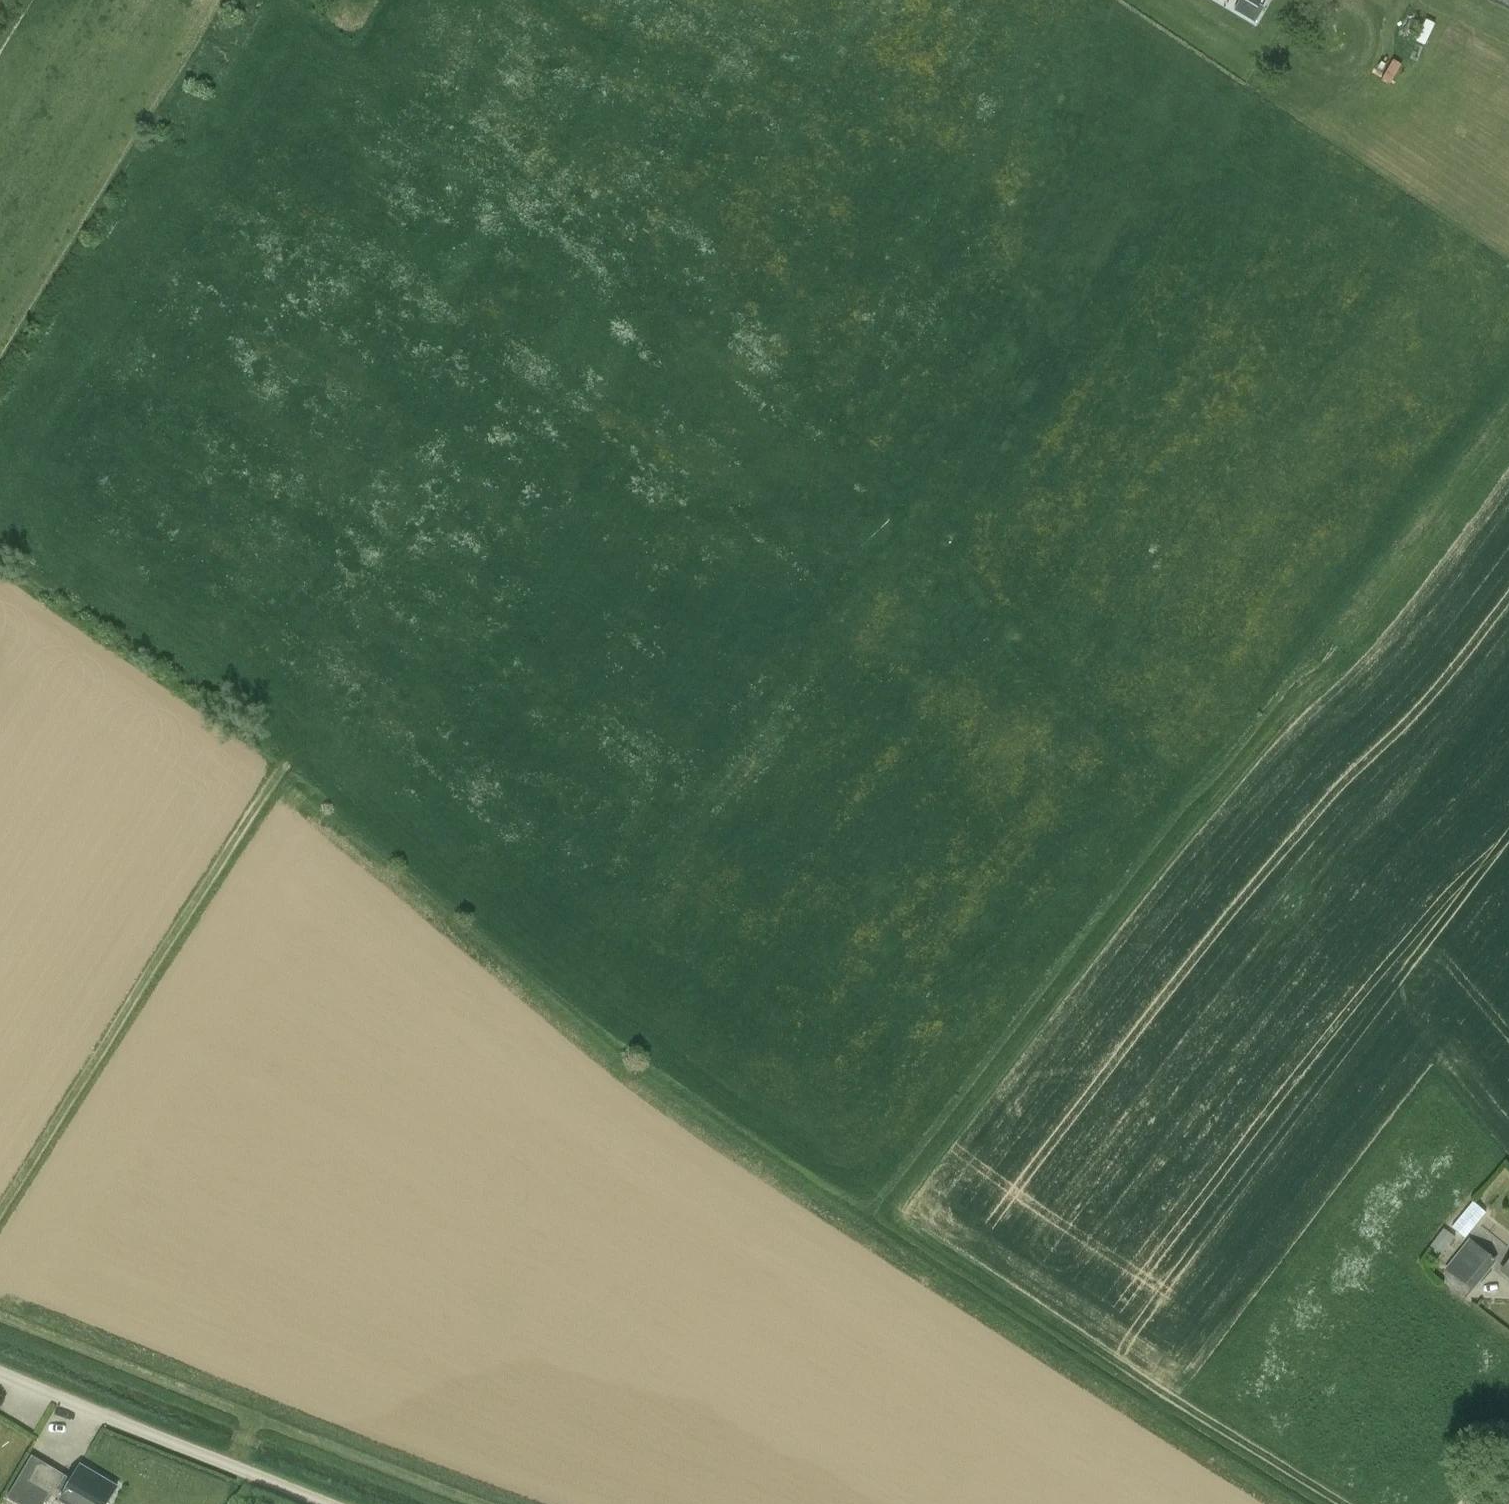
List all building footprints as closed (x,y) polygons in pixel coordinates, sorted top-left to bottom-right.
[(1466,1236),(1486,1211),(1474,1200),(1453,1225),(1466,1236)] [(1444,1228),(1429,1248),(1441,1257),(1456,1237),(1444,1228)] [(1471,1239),(1447,1270),(1472,1289),(1496,1258),(1471,1239)] [(72,1478),(47,1463),(36,1480),(22,1472),(7,1497),(19,1503),(22,1503),(34,1484),(60,1500),(67,1503),(107,1503),(118,1486),(102,1477),(101,1479),(79,1466),(72,1478)]
